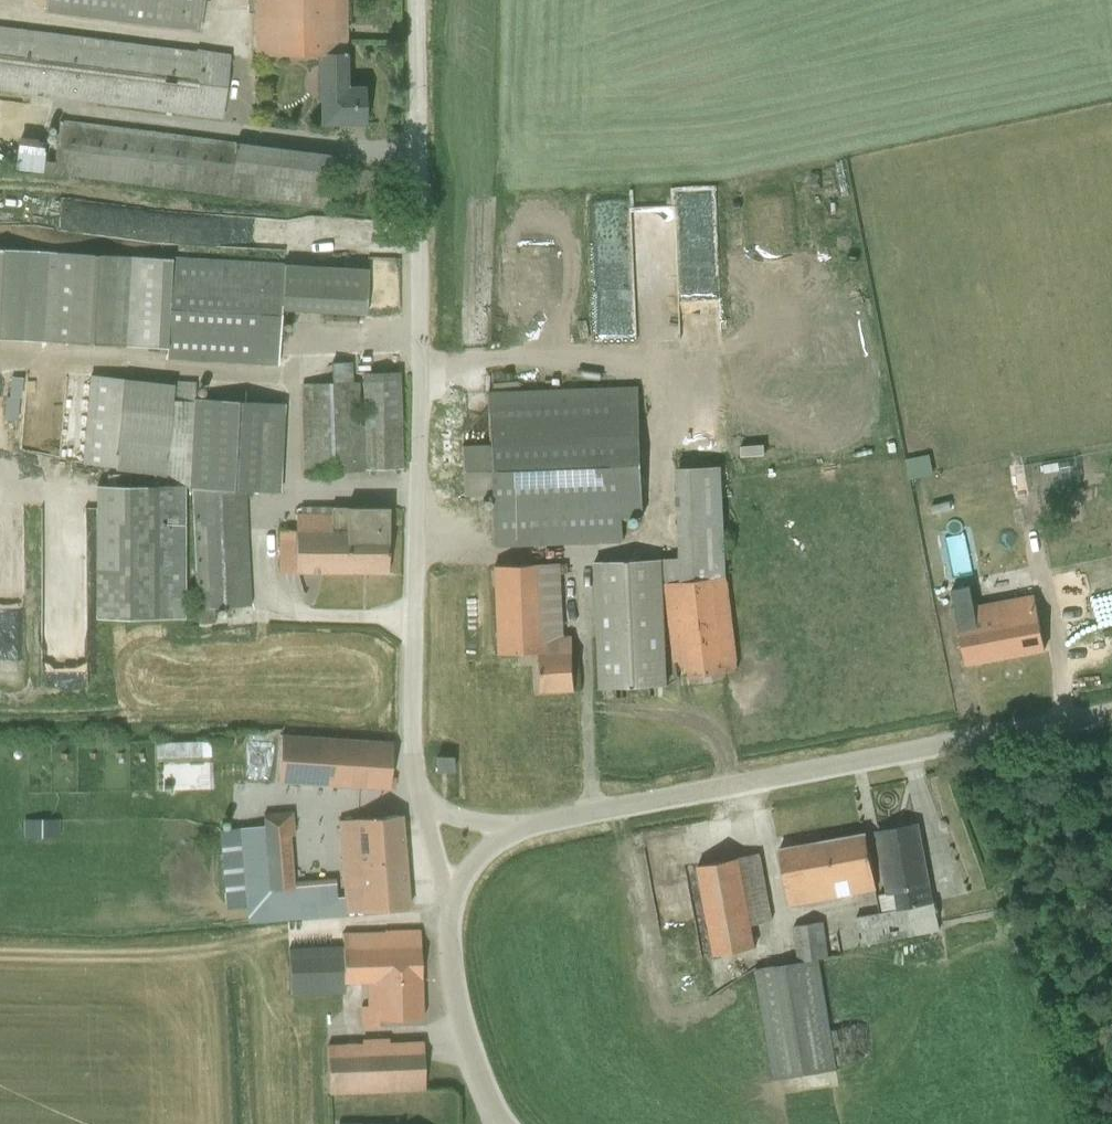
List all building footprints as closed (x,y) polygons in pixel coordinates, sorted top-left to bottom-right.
[(198,29),(202,0),(46,0),(44,12),(198,29)] [(253,54),(308,54),(344,53),(343,0),(252,0),(253,54)] [(229,54),(195,49),(195,50),(0,25),(0,90),(222,118),(229,54)] [(344,86),(344,53),(308,54),(307,89),(318,89),(319,123),(364,121),(364,87),(344,86)] [(326,209),(333,155),(59,120),(54,161),(39,159),(42,138),(19,135),(14,170),(326,209)] [(580,311),(618,310),(615,194),(577,195),(580,311)] [(46,197),(42,224),(134,238),(138,210),(46,197)] [(245,229),(243,242),(270,246),(272,233),(245,229)] [(367,268),(0,248),(0,337),(165,347),(164,358),(277,363),(278,310),(365,314),(367,268)] [(302,474),(400,467),(396,371),(360,372),(362,425),(359,425),(357,381),(351,381),(350,361),(330,361),(330,382),(299,383),(302,474)] [(197,607),(250,605),(245,489),(277,491),(283,402),(193,396),(193,381),(171,379),(171,383),(89,375),(81,462),(113,467),(113,469),(164,474),(192,486),(197,607)] [(491,545),(624,541),(623,514),(645,513),(640,386),(485,393),(487,445),(460,444),(462,493),(489,494),(491,545)] [(427,447),(428,471),(439,471),(438,447),(427,447)] [(676,676),(740,667),(729,578),(723,466),(677,465),(680,557),(595,561),(601,687),(669,683),(665,582),(666,581),(676,676)] [(95,617),(182,616),(181,485),(95,485),(95,617)] [(387,530),(388,506),(299,505),(298,512),(295,512),(295,529),(387,530)] [(387,530),(295,529),(278,529),(277,569),(386,572),(387,530)] [(933,559),(938,580),(967,573),(963,553),(933,559)] [(537,690),(575,689),(573,634),(565,635),(562,573),(569,573),(569,563),(561,563),(561,562),(491,564),(494,653),(535,651),(537,690)] [(969,664),(1045,648),(1033,593),(957,606),(969,664)] [(277,780),(387,788),(391,742),(280,734),(277,780)] [(154,756),(208,757),(209,736),(154,735),(154,756)] [(439,749),(421,748),(421,768),(439,769),(439,749)] [(284,917),(335,913),(333,879),(293,880),(288,843),(294,843),(291,811),(262,812),(263,825),(217,830),(224,909),(249,907),(250,920),(284,917)] [(345,912),(407,906),(400,814),(337,819),(345,912)] [(883,911),(932,901),(918,823),(878,829),(887,891),(879,894),(883,911)] [(877,888),(866,832),(779,849),(790,905),(877,888)] [(773,920),(759,853),(698,865),(715,954),(757,946),(753,923),(773,920)] [(938,930),(932,901),(883,911),(856,916),(862,944),(938,930)] [(773,1078),(837,1068),(820,957),(841,953),(839,932),(826,935),(825,920),(794,925),(799,961),(756,969),(773,1078)] [(377,1018),(421,1017),(418,929),(342,931),(342,945),(289,947),(290,993),(343,991),(343,982),(365,982),(366,1005),(360,1005),(360,1025),(377,1025),(377,1018)] [(361,1042),(326,1043),(329,1091),(423,1088),(422,1041),(387,1041),(387,1037),(360,1038),(361,1042)]
